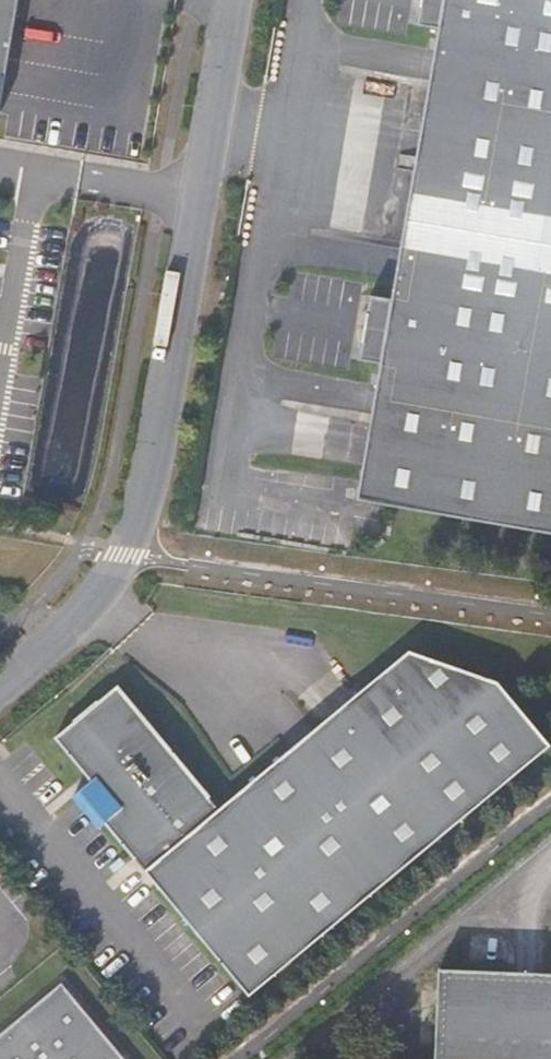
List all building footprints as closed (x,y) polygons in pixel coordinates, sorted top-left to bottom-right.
[(2,113),(21,0),(0,0),(0,112),(2,113)] [(416,30),(438,34),(391,305),(369,301),(358,366),(380,369),(356,506),(550,540),(550,0),(421,0),(416,30)] [(119,683),(55,737),(91,780),(74,795),(100,826),(106,822),(250,996),(550,746),(550,745),(498,681),(412,650),(222,807),(119,683)] [(541,911),(539,976),(424,972),(422,1058),(550,1058),(550,911),(541,911)] [(0,1034),(0,1058),(125,1058),(122,1055),(117,1058),(113,1054),(118,1050),(85,1010),(80,1014),(77,1009),(81,1005),(62,983),(0,1034)]
